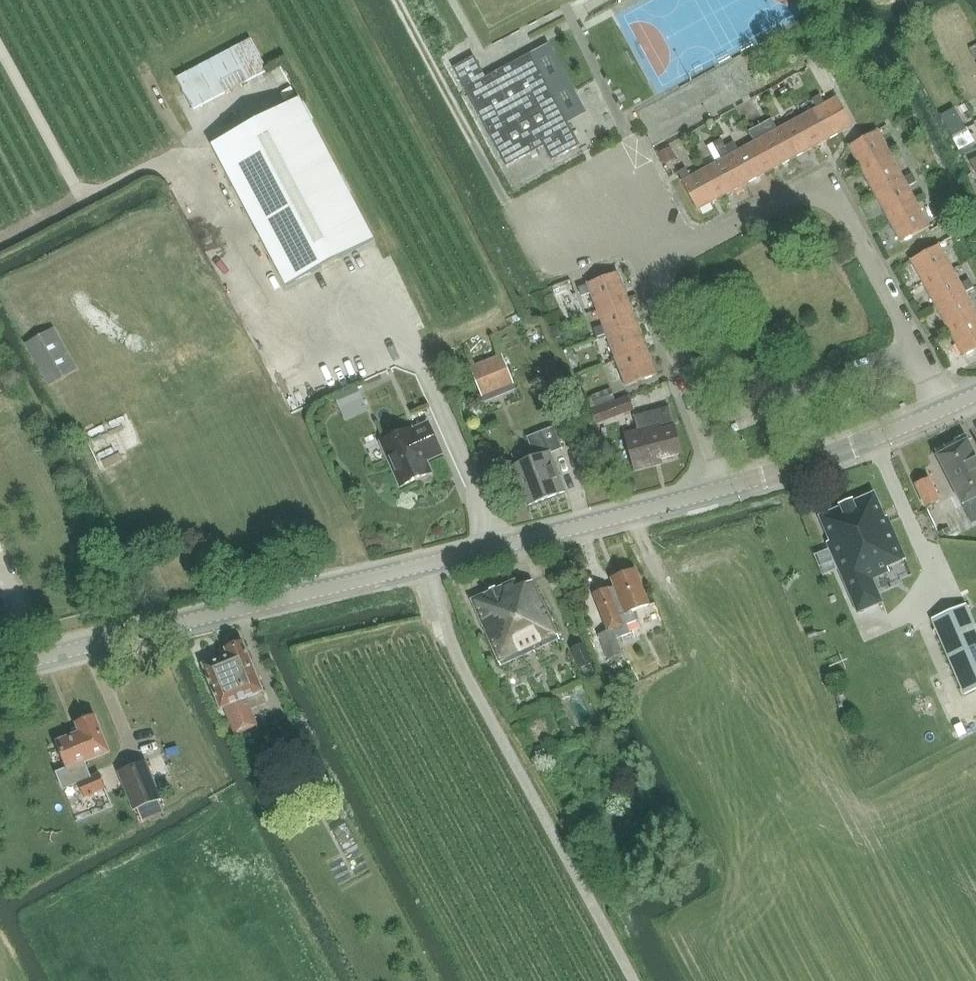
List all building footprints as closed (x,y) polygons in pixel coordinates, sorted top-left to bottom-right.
[(255,41),(178,81),(195,115),(270,76),(255,41)] [(453,68),(506,167),(545,146),(553,161),(582,145),(532,53),(486,78),(475,57),(453,68)] [(817,108),(827,103),(822,94),(813,99),(817,108)] [(812,111),(828,140),(854,126),(838,97),(827,103),(817,108),(812,111)] [(212,147),(286,288),(374,242),(300,101),(212,147)] [(786,125),(802,154),(828,140),(812,111),(786,125)] [(955,147),(971,139),(963,123),(947,130),(955,147)] [(760,140),(776,168),(802,154),(786,125),(760,140)] [(850,147),(863,171),(891,156),(878,132),(850,147)] [(734,154),(750,183),(776,168),(760,140),(734,154)] [(660,153),(664,161),(676,153),(672,146),(660,153)] [(709,154),(714,165),(724,160),(718,150),(709,154)] [(734,154),(724,160),(714,165),(708,168),(724,197),(750,183),(734,154)] [(863,171),(876,195),(904,179),(891,156),(863,171)] [(677,172),(682,182),(692,177),(686,167),(677,172)] [(708,168),(692,177),(682,182),(698,211),(724,197),(708,168)] [(913,174),(904,179),(908,187),(917,181),(913,174)] [(876,195),(889,218),(917,203),(908,187),(904,179),(876,195)] [(917,203),(889,218),(902,242),(930,227),(917,203)] [(911,260),(924,284),(953,269),(939,245),(911,260)] [(924,284),(937,309),(966,293),(965,292),(962,285),(953,269),(924,284)] [(597,310),(627,298),(617,272),(587,284),(597,310)] [(962,285),(965,292),(974,287),(970,280),(962,285)] [(951,333),(975,319),(975,311),(966,293),(937,309),(951,333)] [(597,310),(604,326),(607,335),(637,324),(627,298),(597,310)] [(951,333),(964,357),(975,351),(975,319),(951,333)] [(607,335),(617,361),(647,349),(637,324),(607,335)] [(598,338),(607,335),(604,326),(595,330),(598,338)] [(55,328),(32,341),(26,344),(50,387),(79,371),(55,328)] [(647,349),(617,361),(627,387),(657,375),(647,349)] [(470,369),(483,401),(514,389),(501,356),(470,369)] [(597,409),(606,406),(615,403),(612,390),(593,396),(597,409)] [(629,397),(615,403),(606,406),(611,420),(634,411),(629,397)] [(625,434),(635,472),(654,468),(652,462),(683,454),(675,427),(662,430),(660,424),(625,434)] [(431,475),(425,462),(441,455),(428,426),(412,433),(411,431),(382,444),(401,488),(431,475)] [(550,454),(561,450),(553,428),(527,439),(535,460),(512,469),(528,508),(565,493),(550,454)] [(937,456),(972,523),(975,521),(975,454),(969,440),(937,456)] [(916,485),(925,507),(940,500),(930,478),(916,485)] [(872,494),(852,503),(852,502),(841,507),(821,516),(819,517),(820,519),(820,518),(830,541),(827,542),(857,613),(882,602),(872,579),(889,572),(888,568),(905,560),(887,517),(885,518),(875,495),(874,493),(872,494)] [(614,587),(594,595),(608,632),(598,635),(608,660),(610,659),(620,655),(623,654),(617,639),(630,634),(627,625),(636,621),(632,611),(650,604),(636,569),(611,580),(614,587)] [(471,601),(502,667),(559,641),(532,582),(515,589),(512,582),(471,601)] [(975,692),(975,627),(966,604),(931,619),(964,697),(975,692)] [(250,711),(266,705),(262,694),(264,693),(243,643),(226,650),(228,656),(202,666),(220,711),(224,709),(235,735),(256,727),(250,711)] [(571,651),(581,672),(594,666),(584,645),(571,651)] [(620,655),(610,659),(614,669),(623,666),(620,655)] [(58,774),(65,790),(79,784),(85,799),(105,791),(99,776),(86,781),(80,766),(110,753),(95,716),(76,724),(80,734),(58,743),(68,770),(58,774)] [(145,756),(119,766),(130,793),(137,811),(163,800),(145,756)]
